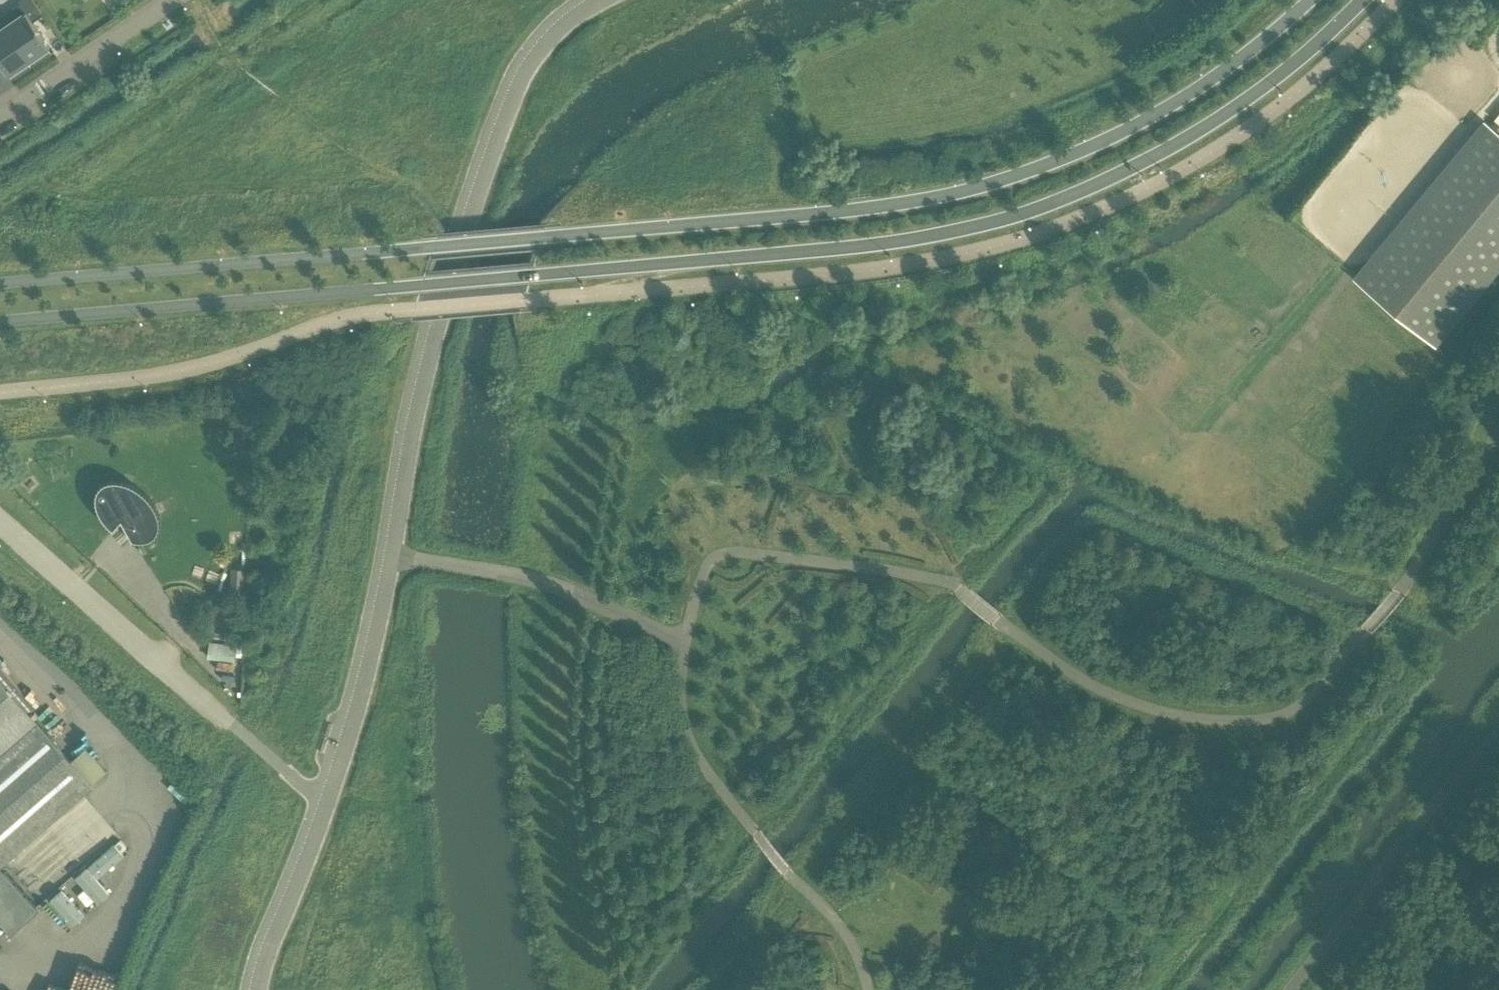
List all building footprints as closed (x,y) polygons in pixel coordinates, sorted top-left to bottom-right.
[(0,17),(0,19),(4,25),(29,61),(31,59),(34,64),(35,64),(50,54),(47,49),(50,47),(32,22),(43,14),(33,0),(18,0),(20,3),(0,17)] [(4,25),(0,28),(0,63),(8,75),(29,61),(4,25)] [(1434,342),(1498,263),(1498,135),(1484,123),(1356,278),(1434,342)] [(122,480),(121,480),(118,480),(118,479),(117,479),(117,480),(114,480),(114,479),(113,479),(113,480),(110,480),(109,479),(109,480),(106,481),(105,481),(102,483),(101,483),(102,483),(99,486),(98,485),(98,486),(99,486),(97,489),(96,489),(97,490),(96,493),(95,493),(95,494),(95,497),(95,498),(95,502),(96,502),(96,506),(98,509),(97,510),(98,510),(100,513),(99,514),(100,514),(102,517),(101,517),(102,517),(104,520),(103,520),(104,521),(104,520),(107,523),(106,524),(107,523),(109,526),(109,527),(110,526),(112,529),(121,519),(132,539),(132,540),(132,539),(136,540),(136,541),(136,540),(140,540),(140,541),(140,540),(144,540),(144,541),(144,540),(148,539),(148,540),(148,539),(152,537),(152,538),(152,537),(155,535),(156,535),(155,535),(157,532),(158,532),(158,531),(159,528),(160,528),(160,527),(159,527),(160,524),(160,523),(159,519),(160,519),(159,519),(159,516),(159,515),(158,512),(158,511),(157,511),(156,508),(156,507),(156,508),(154,504),(152,501),(152,500),(151,501),(149,498),(150,497),(149,497),(146,495),(147,494),(146,494),(143,492),(144,491),(143,491),(143,492),(140,489),(137,487),(137,486),(136,487),(133,485),(134,484),(133,484),(133,485),(130,483),(130,482),(129,483),(126,481),(125,481),(122,480)] [(209,654),(235,656),(236,641),(210,640),(209,654)] [(92,784),(0,679),(0,864),(92,784)] [(96,903),(111,892),(98,875),(126,854),(117,842),(74,873),(96,903)] [(10,931),(36,908),(0,867),(0,919),(10,931)] [(64,885),(52,895),(74,923),(86,913),(64,885)]
